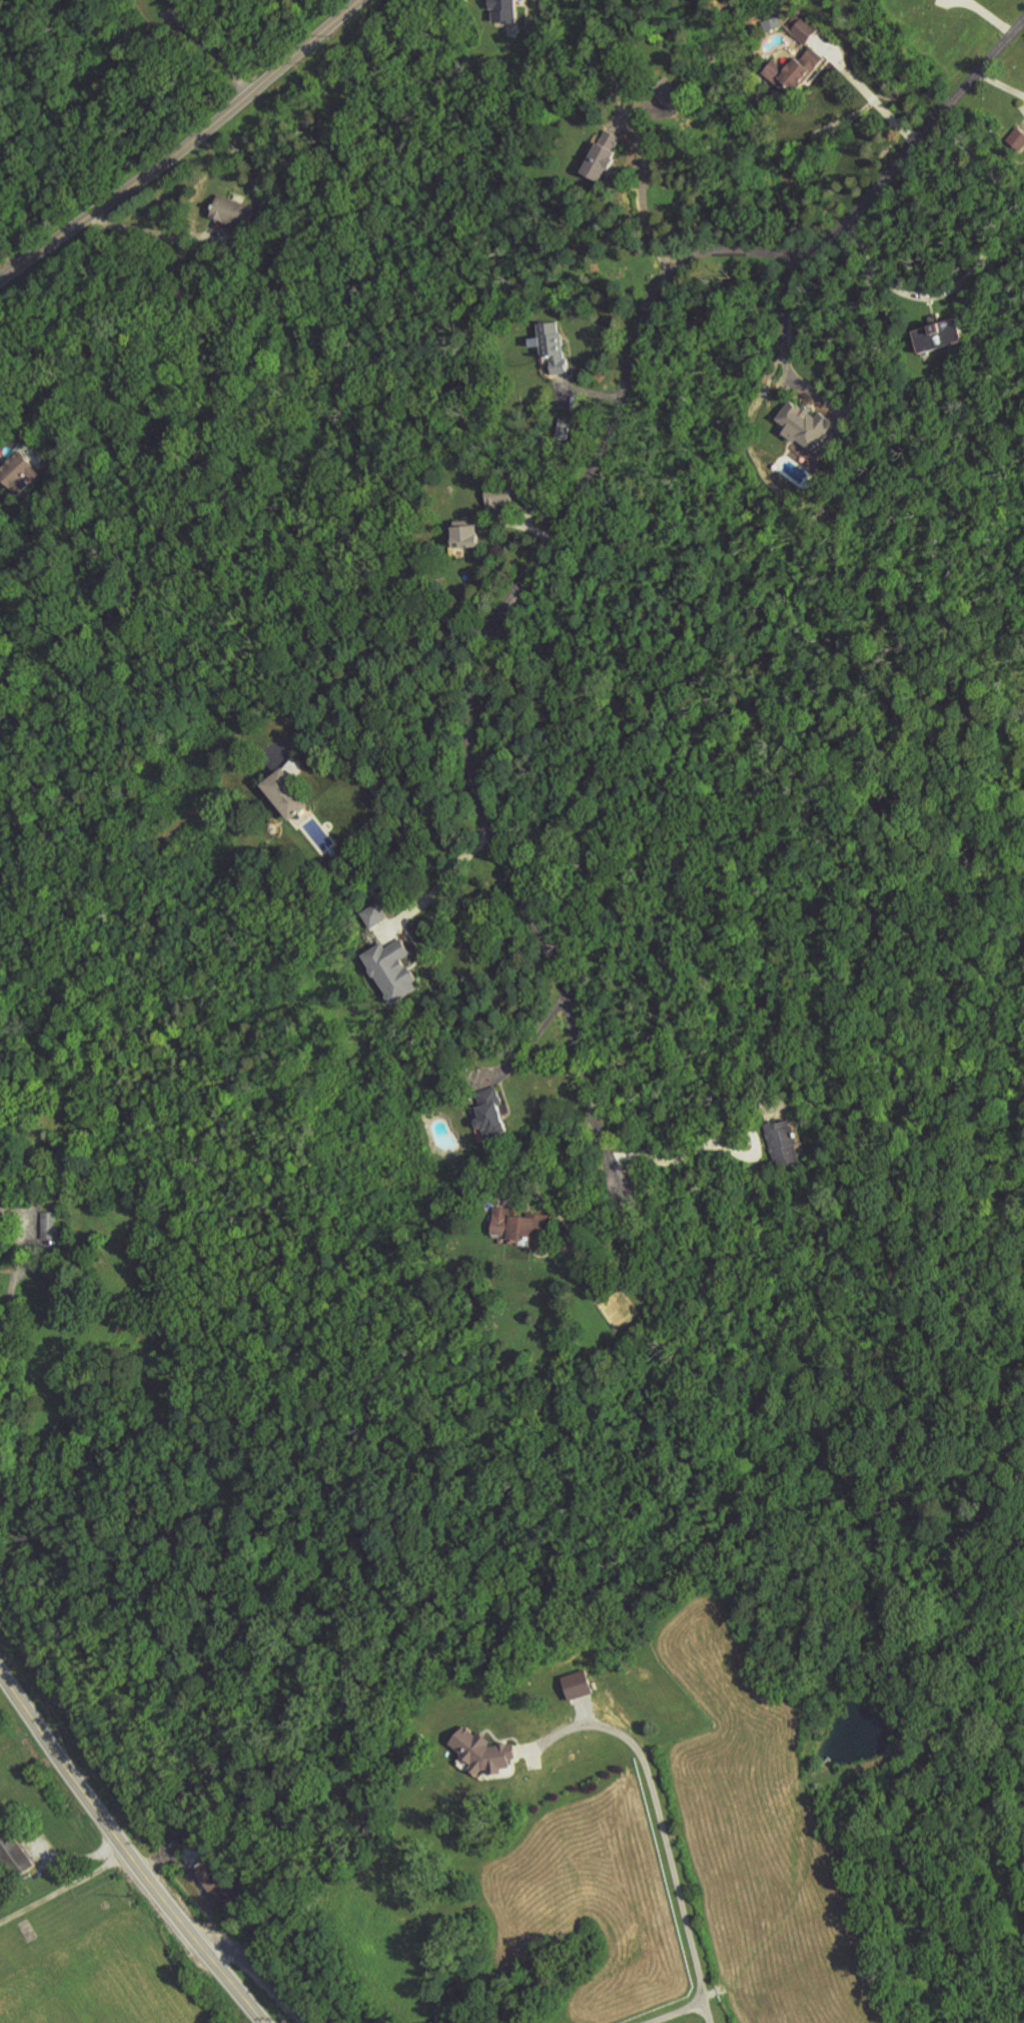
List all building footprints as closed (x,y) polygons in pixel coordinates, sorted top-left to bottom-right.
[(491,9),(494,9),(494,24),(516,23),(515,0),(490,0),(491,9)] [(785,29),(807,45),(820,29),(798,12),(785,29)] [(763,75),(796,98),(825,56),(811,47),(801,61),(796,58),(788,69),(774,59),(763,75)] [(1017,127),(1008,142),(1023,151),(1023,150),(1023,131),(1017,127)] [(584,174),(603,183),(623,139),(605,130),(584,174)] [(212,216),(249,228),(256,207),(219,195),(212,216)] [(918,330),(923,353),(967,344),(962,320),(918,330)] [(567,374),(561,322),(538,325),(540,338),(529,339),(530,348),(542,346),(543,359),(551,358),(553,375),(567,374)] [(834,421),(820,412),(817,416),(791,400),(778,420),(790,428),(785,435),(798,443),(800,441),(815,451),(834,421)] [(571,421),(560,418),(556,437),(568,439),(571,421)] [(33,482),(42,472),(20,451),(0,471),(0,478),(15,492),(29,477),(33,482)] [(487,502),(513,501),(513,487),(487,487),(487,502)] [(480,548),(479,521),(455,522),(456,549),(480,548)] [(264,783),(293,819),(314,803),(285,766),(264,783)] [(371,927),(390,919),(382,901),(363,910),(371,927)] [(364,954),(393,1004),(422,987),(405,958),(414,953),(405,937),(388,947),(385,942),(364,954)] [(511,1131),(497,1086),(477,1092),(481,1106),(475,1108),(480,1128),(486,1126),(489,1138),(511,1131)] [(768,1124),(777,1167),(803,1162),(794,1119),(768,1124)] [(550,1215),(512,1214),(513,1208),(495,1207),(494,1236),(549,1239),(550,1215)] [(41,1212),(42,1239),(58,1239),(56,1212),(41,1212)] [(514,1743),(488,1746),(487,1732),(464,1735),(465,1747),(468,1747),(471,1773),(489,1771),(489,1775),(502,1774),(502,1768),(511,1767),(510,1759),(516,1759),(514,1743)] [(15,1832),(0,1841),(0,1848),(19,1878),(37,1866),(15,1832)] [(222,1908),(239,1895),(226,1879),(222,1883),(206,1863),(194,1873),(222,1908)]
